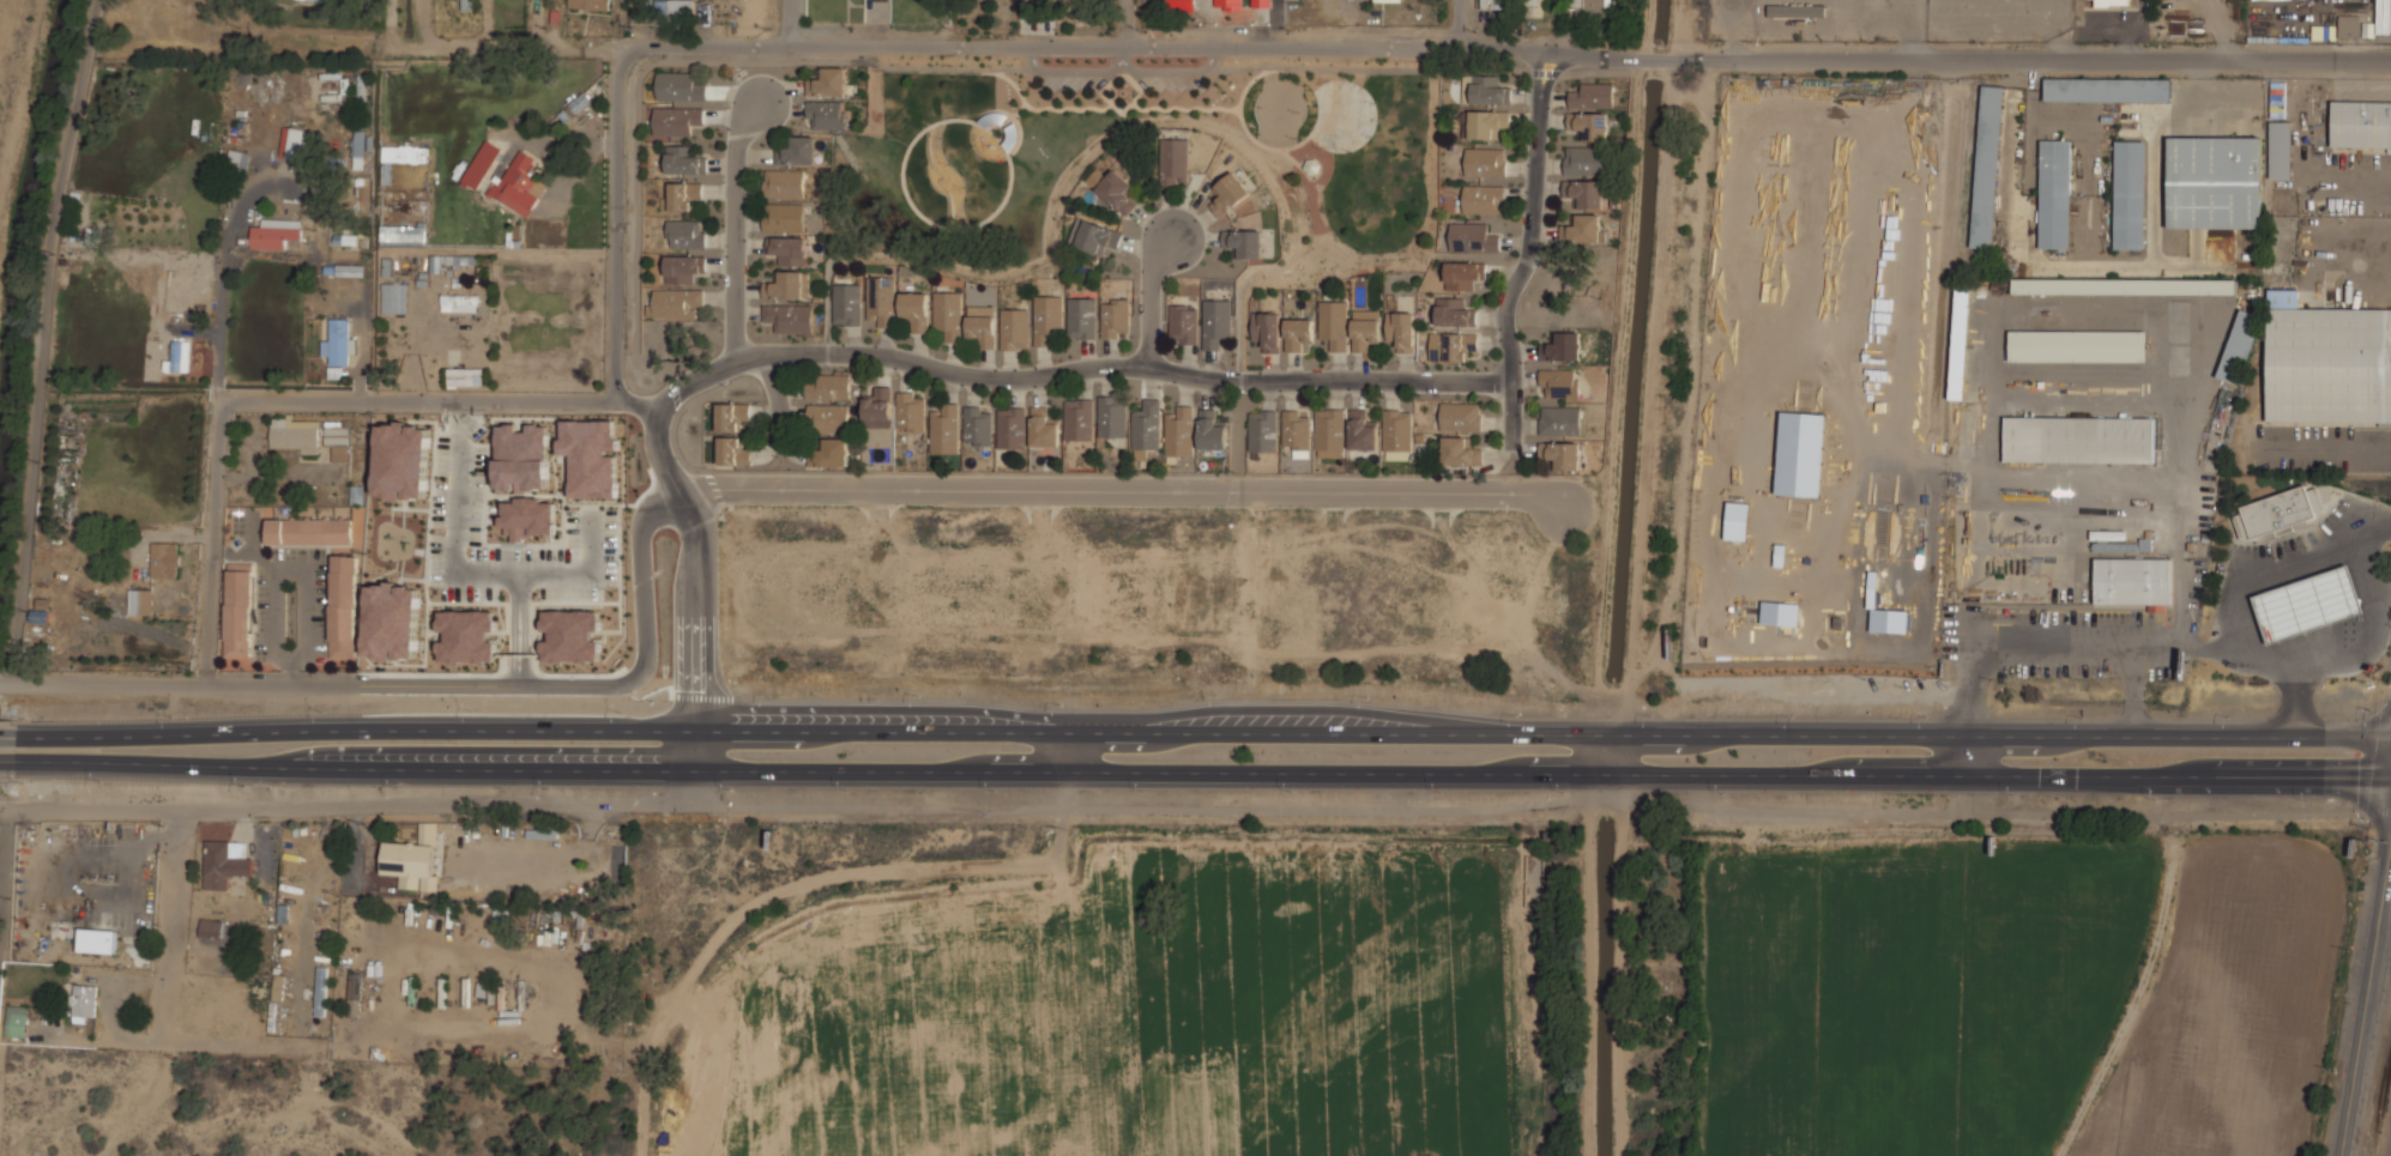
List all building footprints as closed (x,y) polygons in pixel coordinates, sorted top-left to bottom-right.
[(462,10),(472,9),(472,0),(461,0),(462,10)] [(569,9),(609,10),(610,0),(569,0),(569,9)] [(670,13),(694,13),(694,0),(670,0),(670,13)] [(1166,10),(1196,10),(1196,0),(1166,0),(1166,10)] [(1215,9),(1242,9),(1242,0),(1215,0),(1215,9)] [(1480,9),(1504,9),(1505,0),(1481,0),(1480,9)] [(1569,13),(1606,13),(1606,0),(1569,0),(1569,13)] [(1768,18),(1825,16),(1825,4),(1768,6),(1768,18)] [(2341,35),(2360,35),(2360,16),(2341,16),(2341,35)] [(846,95),(846,66),(822,66),(822,79),(809,79),(809,95),(846,95)] [(707,101),(707,83),(695,84),(695,72),(658,72),(658,101),(707,101)] [(1465,102),(1510,102),(1510,86),(1499,86),(1499,74),(1465,74),(1465,102)] [(2172,78),(2046,77),(2046,101),(2172,101),(2172,78)] [(1613,108),(1613,83),(1581,83),(1581,93),(1570,93),(1570,108),(1613,108)] [(1973,247),(1994,248),(2005,85),(1984,84),(1973,247)] [(846,99),(808,99),(808,128),(846,128),(846,99)] [(2333,99),(2332,147),(2390,148),(2390,100),(2333,99)] [(654,108),(654,137),(692,137),(692,123),(704,123),(704,108),(654,108)] [(1509,110),(1469,110),(1469,138),(1497,138),(1497,127),(1509,127),(1509,110)] [(1607,139),(1607,113),(1569,113),(1569,128),(1583,128),(1583,139),(1607,139)] [(2271,121),(2271,178),(2293,178),(2293,121),(2271,121)] [(303,157),(306,127),(284,125),(282,155),(303,157)] [(367,129),(354,129),(354,167),(367,167),(367,129)] [(816,135),(791,135),(791,147),(775,147),(775,165),(816,165),(816,135)] [(2263,228),(2263,137),(2169,137),(2169,228),(2263,228)] [(461,182),(478,192),(503,147),(487,138),(461,182)] [(1161,187),(1188,188),(1189,138),(1161,138),(1161,187)] [(2041,247),(2071,247),(2071,139),(2041,139),(2041,247)] [(2117,140),(2115,248),(2145,248),(2147,140),(2117,140)] [(706,157),(694,157),(694,144),(668,144),(668,171),(706,171),(706,157)] [(428,145),(384,145),(384,163),(428,163),(428,145)] [(1565,175),(1606,175),(1606,146),(1565,146),(1565,175)] [(1507,147),(1466,147),(1466,175),(1507,176),(1507,147)] [(250,150),(230,149),(229,169),(249,170),(250,150)] [(538,158),(520,149),(505,180),(495,175),(485,195),(531,218),(548,182),(530,174),(538,158)] [(1318,175),(1321,161),(1307,158),(1304,172),(1318,175)] [(804,170),(765,170),(765,199),(804,199),(804,170)] [(1215,186),(1221,194),(1209,203),(1220,218),(1251,194),(1234,171),(1215,186)] [(1563,194),(1576,194),(1576,207),(1606,207),(1606,180),(1563,180),(1563,194)] [(704,181),(670,181),(670,210),(704,210),(704,181)] [(1503,184),(1465,184),(1465,213),(1503,213),(1503,184)] [(804,205),(765,205),(765,232),(804,232),(804,205)] [(1574,213),(1574,225),(1560,225),(1560,242),(1604,242),(1604,213),(1574,213)] [(1069,242),(1103,254),(1106,244),(1118,248),(1124,231),(1079,216),(1069,242)] [(252,225),(252,248),(288,248),(288,237),(301,238),(302,218),(262,218),(262,225),(252,225)] [(705,248),(705,219),(668,219),(668,248),(705,248)] [(1451,249),(1499,249),(1499,234),(1489,234),(1489,220),(1451,220),(1451,249)] [(425,242),(425,224),(381,224),(381,242),(425,242)] [(1263,229),(1222,229),(1222,247),(1239,247),(1239,258),(1263,258),(1263,229)] [(334,244),(356,244),(356,235),(334,234),(334,244)] [(807,237),(772,237),(772,265),(807,265),(807,237)] [(476,267),(476,254),(431,254),(431,267),(476,267)] [(668,255),(666,283),(694,283),(694,272),(706,272),(706,256),(668,255)] [(1474,289),(1474,278),(1485,278),(1485,261),(1447,261),(1447,289),(1474,289)] [(365,277),(365,265),(337,264),(337,276),(365,277)] [(809,298),(809,271),(778,271),(778,282),(765,282),(765,298),(809,298)] [(893,278),(869,278),(869,317),(878,317),(878,328),(893,328),(893,278)] [(2236,295),(2236,278),(2013,278),(2013,293),(2236,295)] [(407,282),(382,282),(382,311),(407,311),(407,282)] [(1951,398),(1967,399),(1972,284),(1957,283),(1951,398)] [(834,284),(834,325),(859,325),(859,284),(834,284)] [(2390,421),(2390,308),(2299,307),(2299,288),(2270,288),(2268,419),(2390,421)] [(704,307),(704,289),(652,289),(652,317),(698,317),(698,307),(704,307)] [(442,311),(478,311),(478,293),(442,293),(442,311)] [(902,321),(911,321),(911,333),(929,333),(929,293),(901,293),(902,321)] [(936,293),(936,331),(947,331),(947,344),(961,344),(961,293),(936,293)] [(1036,345),(1049,345),(1049,333),(1062,333),(1062,295),(1036,295),(1036,345)] [(1438,325),(1478,325),(1478,309),(1466,309),(1466,296),(1438,296),(1438,325)] [(1095,297),(1069,297),(1069,339),(1095,339),(1095,297)] [(1103,337),(1130,337),(1130,299),(1103,299),(1103,337)] [(1204,349),(1220,349),(1220,338),(1233,338),(1233,299),(1204,299),(1204,349)] [(1347,301),(1321,301),(1321,339),(1332,339),(1332,351),(1347,351),(1347,301)] [(813,331),(813,303),(763,304),(763,319),(775,319),(775,332),(813,331)] [(1170,307),(1170,345),(1198,345),(1198,307),(1170,307)] [(1030,308),(1002,308),(1002,349),(1030,349),(1030,308)] [(2217,376),(2241,385),(2266,316),(2244,308),(2217,376)] [(1418,351),(1418,310),(1388,310),(1388,339),(1397,339),(1397,351),(1418,351)] [(1280,311),(1254,311),(1254,340),(1266,340),(1266,351),(1280,351),(1280,311)] [(352,364),(351,316),(331,317),(331,339),(322,339),(324,355),(331,355),(331,364),(352,364)] [(996,349),(996,316),(968,316),(968,340),(978,340),(978,349),(996,349)] [(1287,351),(1315,350),(1315,317),(1286,317),(1287,351)] [(1383,319),(1354,319),(1354,351),(1371,351),(1371,341),(1383,341),(1383,319)] [(2010,361),(2147,361),(2147,329),(2010,329),(2010,361)] [(1580,331),(1556,331),(1556,343),(1541,343),(1541,361),(1580,361),(1580,331)] [(1445,361),(1479,361),(1479,332),(1445,332),(1445,361)] [(165,360),(164,371),(190,372),(191,340),(173,340),(172,360),(165,360)] [(484,367),(448,367),(448,385),(484,385),(484,367)] [(1578,368),(1541,368),(1541,397),(1578,397),(1578,368)] [(850,399),(850,376),(817,376),(817,382),(805,382),(805,399),(850,399)] [(864,428),(890,428),(890,388),(875,388),(875,397),(864,397),(864,428)] [(899,393),(899,431),(924,431),(924,393),(899,393)] [(1099,397),(1099,438),(1125,438),(1125,397),(1099,397)] [(1133,450),(1160,450),(1160,399),(1145,399),(1145,411),(1133,411),(1133,450)] [(1093,400),(1065,400),(1065,441),(1093,441),(1093,400)] [(751,422),(751,404),(718,404),(718,432),(742,432),(742,422),(751,422)] [(931,454),(959,453),(959,404),(942,404),(942,413),(931,413),(931,454)] [(1442,432),(1483,432),(1483,404),(1442,404),(1442,432)] [(849,406),(809,406),(809,432),(849,432),(849,406)] [(1580,406),(1540,406),(1540,435),(1580,435),(1580,406)] [(1047,407),(1031,407),(1031,447),(1059,447),(1059,420),(1047,420),(1047,407)] [(1193,456),(1193,407),(1178,407),(1178,416),(1166,416),(1166,456),(1193,456)] [(966,408),(966,446),(991,446),(991,408),(966,408)] [(1025,408),(998,408),(998,448),(1025,448),(1025,408)] [(1216,410),(1201,410),(1201,449),(1230,449),(1230,423),(1216,423),(1216,410)] [(1344,410),(1317,410),(1317,458),(1344,458),(1344,410)] [(1276,452),(1276,411),(1250,411),(1250,452),(1276,452)] [(1351,450),(1378,450),(1378,420),(1366,420),(1366,411),(1351,411),(1351,450)] [(1384,411),(1384,452),(1412,452),(1412,411),(1384,411)] [(1310,450),(1310,412),(1284,412),(1284,450),(1310,450)] [(2156,462),(2156,417),(2006,414),(2006,461),(2156,462)] [(320,417),(272,417),(272,450),(320,450),(320,417)] [(350,418),(326,418),(326,449),(333,449),(333,461),(350,461),(350,418)] [(515,461),(541,461),(541,476),(551,476),(551,428),(515,428),(515,461)] [(604,472),(604,436),(569,436),(568,472),(604,472)] [(719,464),(751,464),(751,448),(744,448),(744,437),(719,437),(719,464)] [(1484,465),(1484,448),(1472,448),(1472,437),(1442,437),(1442,466),(1484,465)] [(825,449),(809,449),(809,466),(849,466),(849,438),(825,438),(825,449)] [(1541,456),(1556,456),(1556,470),(1580,470),(1580,441),(1542,441),(1541,456)] [(392,485),(435,485),(436,462),(416,461),(416,449),(392,449),(392,485)] [(2240,508),(2242,515),(2234,519),(2242,543),(2262,535),(2263,539),(2277,534),(2277,537),(2296,531),(2295,528),(2311,522),(2310,520),(2318,518),(2317,514),(2327,510),(2320,488),(2307,491),(2305,486),(2240,508)] [(555,534),(555,499),(503,499),(503,538),(527,538),(527,535),(555,534)] [(268,516),(268,544),(352,544),(352,515),(268,516)] [(182,541),(152,541),(152,580),(182,580),(182,541)] [(331,553),(331,656),(357,656),(357,553),(331,553)] [(2172,557),(2096,557),(2096,604),(2172,604),(2172,557)] [(253,562),(228,562),(227,655),(252,655),(253,562)] [(2253,598),(2269,644),(2366,612),(2350,564),(2253,598)] [(420,587),(398,586),(369,584),(366,658),(394,659),(394,658),(417,660),(420,587)] [(129,613),(147,613),(147,588),(129,588),(129,613)] [(31,622),(48,623),(49,610),(31,609),(31,622)] [(543,661),(600,663),(600,641),(593,641),(593,630),(599,630),(600,610),(543,609),(543,631),(550,631),(550,641),(543,640),(543,661)] [(477,617),(459,617),(459,648),(477,648),(477,617)] [(509,637),(500,635),(496,652),(506,654),(509,637)] [(437,821),(419,821),(419,841),(384,840),(384,873),(401,874),(400,888),(435,889),(437,821)] [(204,888),(228,889),(228,876),(253,876),(253,839),(205,839),(204,888)] [(222,937),(222,916),(200,916),(200,937),(222,937)] [(117,951),(117,927),(78,927),(78,951),(117,951)] [(332,1019),(332,970),(320,970),(320,1019),(332,1019)] [(361,973),(350,973),(350,1012),(361,1012),(361,973)] [(284,1000),(285,975),(274,974),(273,1000),(284,1000)] [(98,1021),(98,982),(71,982),(71,1021),(98,1021)] [(29,1035),(29,1004),(7,1004),(7,1035),(29,1035)]
